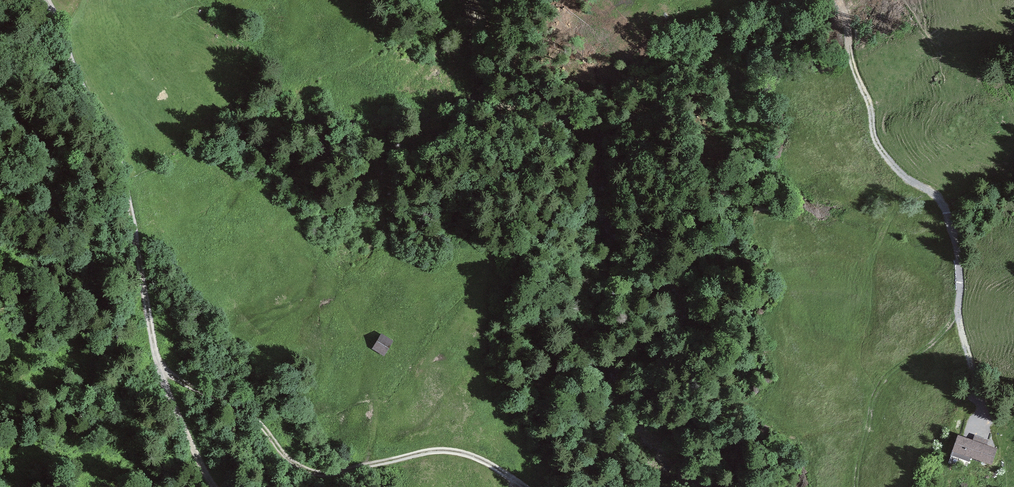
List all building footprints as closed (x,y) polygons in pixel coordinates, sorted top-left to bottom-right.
[(371,348),(381,355),(388,344),(377,338),(371,348)] [(963,426),(968,406),(960,404),(955,424),(963,426)] [(968,456),(989,463),(994,448),(976,442),(956,435),(950,454),(967,460),(968,456)]
